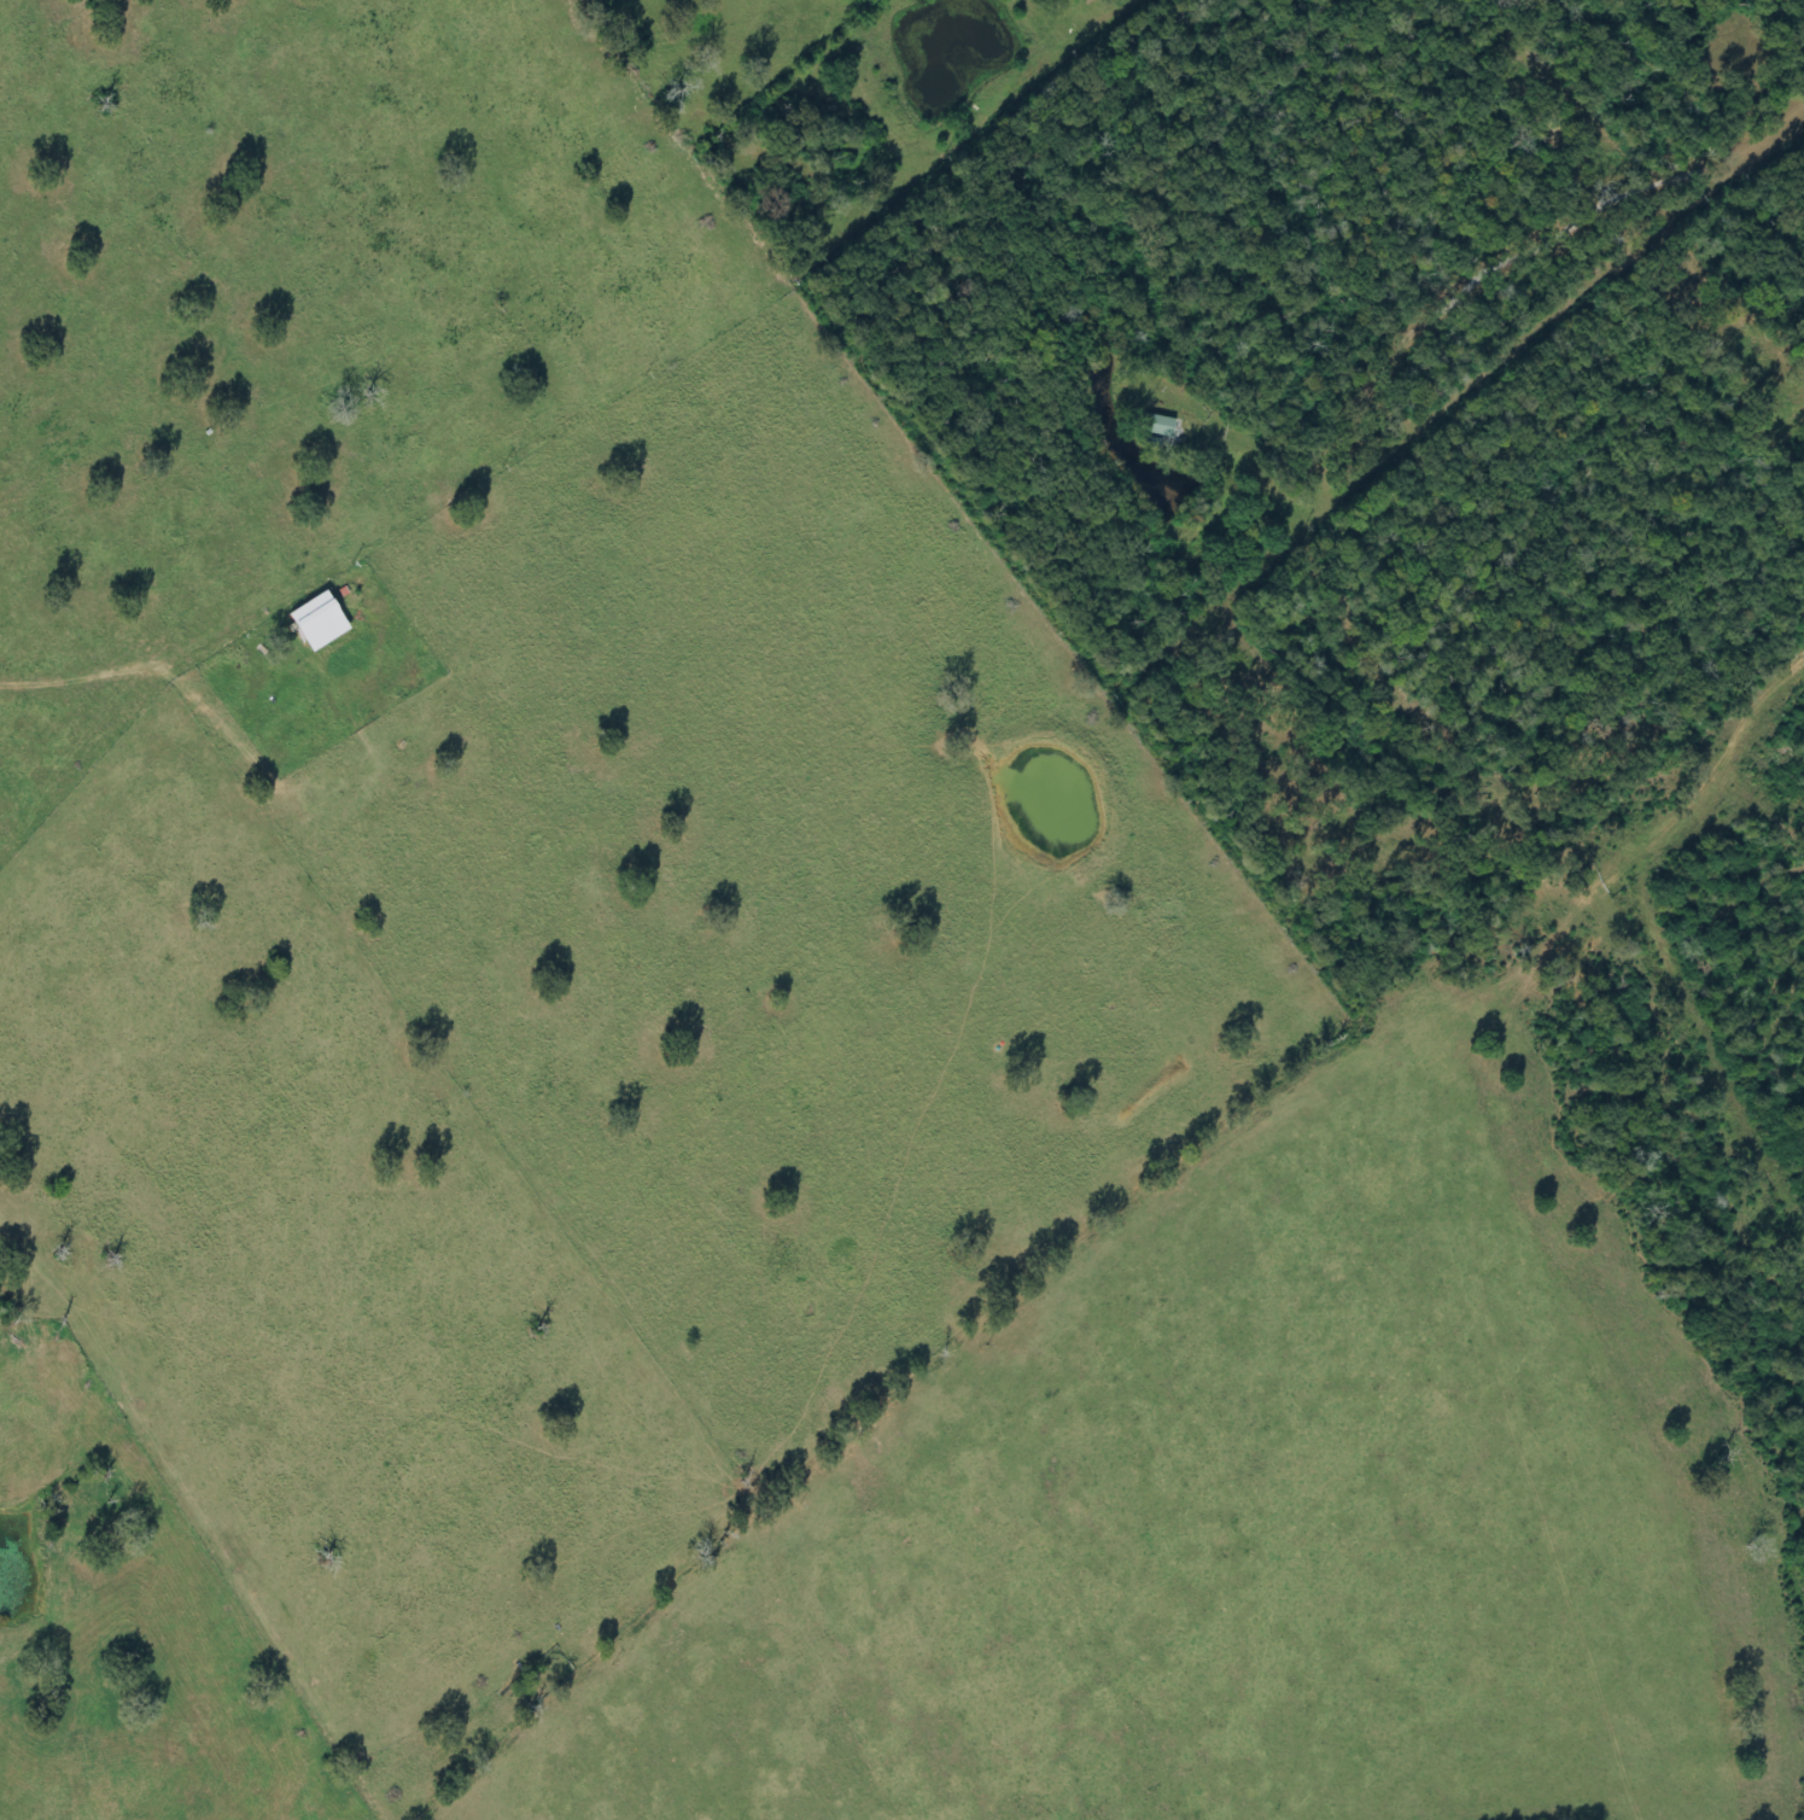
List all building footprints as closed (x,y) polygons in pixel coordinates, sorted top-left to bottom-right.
[(293,615),(315,653),(354,630),(332,593),(293,615)]
